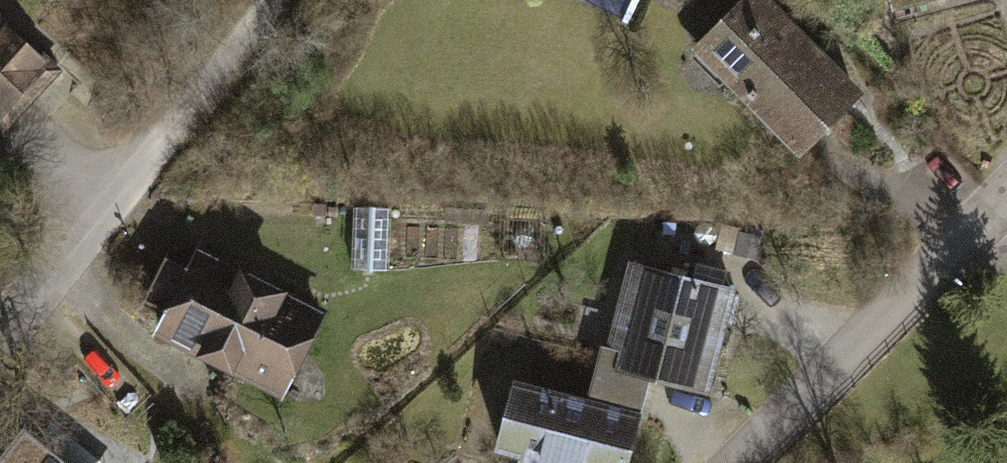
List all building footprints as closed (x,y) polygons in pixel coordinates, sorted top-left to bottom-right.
[(763,0),(755,0),(696,59),(804,166),(867,104),(763,0)] [(55,73),(0,24),(0,136),(55,73)] [(386,226),(352,227),(353,280),(387,279),(386,226)] [(323,323),(197,259),(188,278),(170,269),(147,314),(165,323),(154,343),(280,407),(323,323)] [(740,300),(632,273),(610,361),(604,359),(598,382),(652,396),(712,411),(740,300)] [(515,394),(497,462),(635,462),(652,396),(598,382),(590,413),(515,394)] [(31,444),(17,462),(56,462),(31,444)]
